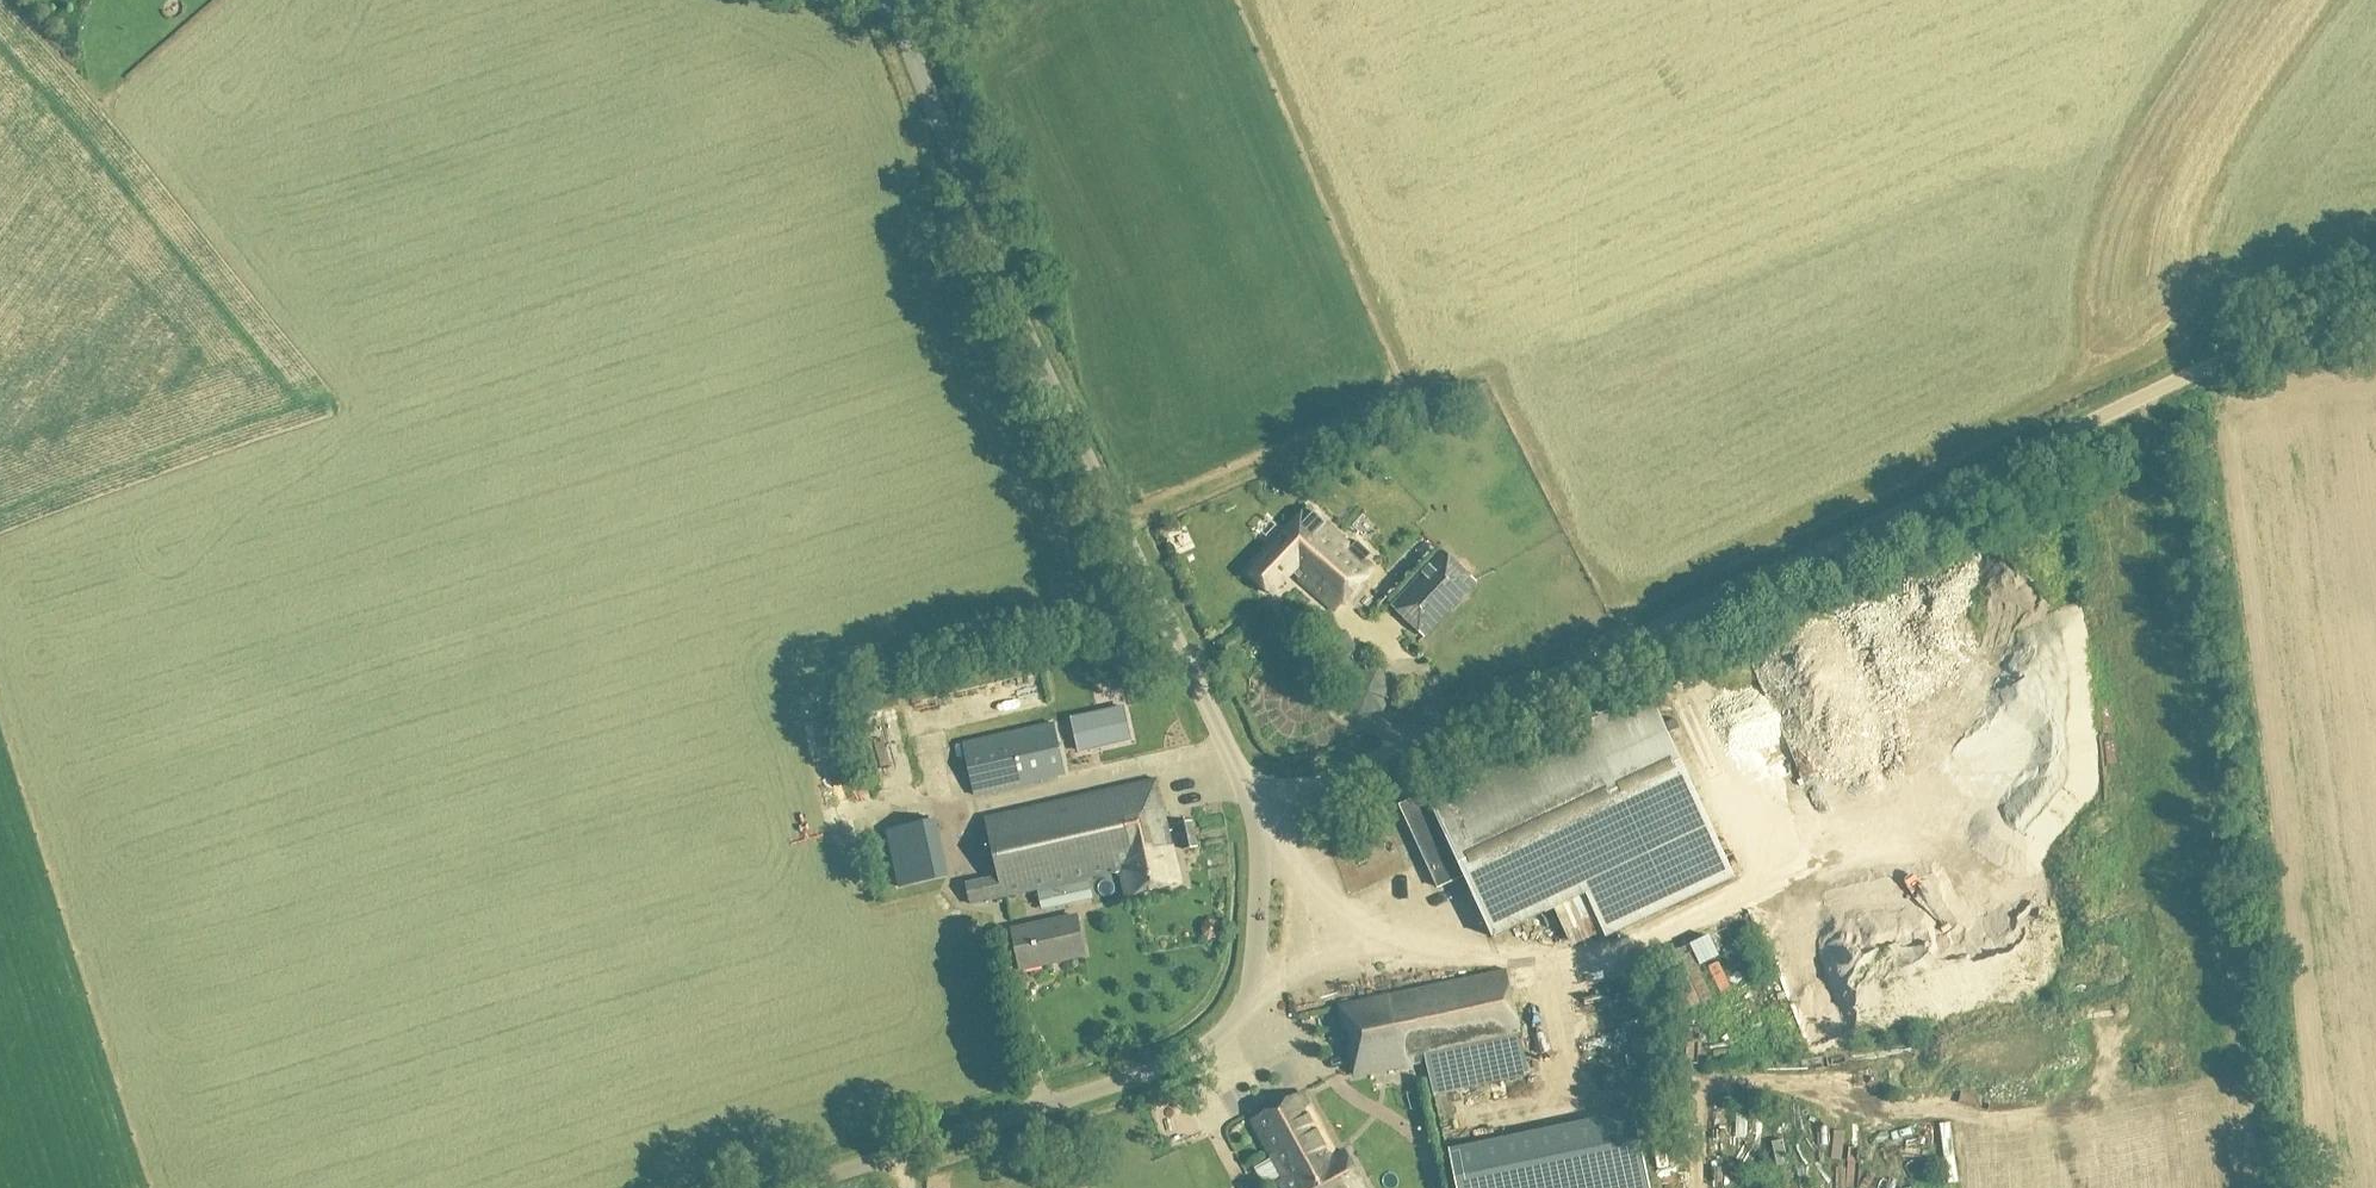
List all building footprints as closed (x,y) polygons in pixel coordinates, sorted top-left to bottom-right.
[(1309,506),(1247,570),(1271,593),(1293,571),(1296,573),(1299,569),(1294,565),(1329,527),(1331,526),(1309,506)] [(1353,547),(1331,526),(1294,565),(1299,569),(1296,573),(1335,610),(1373,569),(1365,561),(1372,553),(1359,541),(1353,547)] [(1475,583),(1444,553),(1393,605),(1424,635),(1475,583)] [(1956,676),(1951,685),(1975,700),(1980,691),(1956,676)] [(1355,696),(1361,713),(1382,707),(1376,689),(1355,696)] [(1426,793),(1400,805),(1438,887),(1464,875),(1493,936),(1586,893),(1606,934),(1733,875),(1646,689),(1425,791),(1426,793)] [(1857,735),(1879,749),(1895,725),(1915,738),(1932,712),(1911,699),(1896,722),(1874,708),(1857,735)] [(1052,725),(1039,728),(1038,726),(963,743),(974,794),(1063,774),(1063,776),(1195,746),(1185,706),(1084,718),(1052,725)] [(1939,731),(1927,732),(1927,754),(1939,754),(1939,731)] [(1878,786),(1884,758),(1872,756),(1865,783),(1878,786)] [(999,879),(968,886),(972,905),(1121,870),(1127,897),(1181,884),(1156,778),(985,817),(999,879)] [(2023,830),(2041,828),(2037,800),(2019,802),(2023,830)] [(934,821),(879,833),(892,889),(946,877),(934,821)] [(1197,845),(1192,823),(1178,825),(1183,848),(1197,845)] [(1382,835),(1387,847),(1410,837),(1404,825),(1382,835)] [(1871,848),(1880,871),(1890,868),(1880,844),(1871,848)] [(1931,871),(1896,882),(1910,926),(1921,923),(1931,956),(1956,949),(1931,871)] [(1957,897),(1959,903),(1949,907),(1956,926),(1979,918),(1970,892),(1957,897)] [(1076,916),(1013,930),(1021,969),(1085,955),(1076,916)] [(1203,923),(1202,929),(1204,935),(1209,939),(1215,938),(1220,935),(1222,928),(1220,923),(1215,919),(1208,919),(1203,923)] [(2020,950),(2052,951),(2053,933),(2021,932),(2020,950)] [(1700,965),(1720,955),(1710,934),(1690,944),(1700,965)] [(2056,957),(2029,957),(2029,969),(2056,968),(2056,957)] [(1427,1063),(1434,1094),(1528,1075),(1506,971),(1337,1006),(1352,1078),(1427,1063)] [(1718,988),(1700,993),(1704,1005),(1722,1000),(1718,988)] [(1342,1187),(1365,1187),(1344,1149),(1335,1154),(1303,1092),(1273,1107),(1313,1183),(1334,1172),(1342,1187)] [(1273,1107),(1253,1118),(1286,1181),(1278,1185),(1280,1187),(1342,1187),(1334,1172),(1313,1183),(1273,1107)] [(1451,1152),(1458,1187),(1650,1187),(1635,1114),(1451,1152)] [(1776,1138),(1766,1140),(1770,1161),(1781,1159),(1776,1138)]
